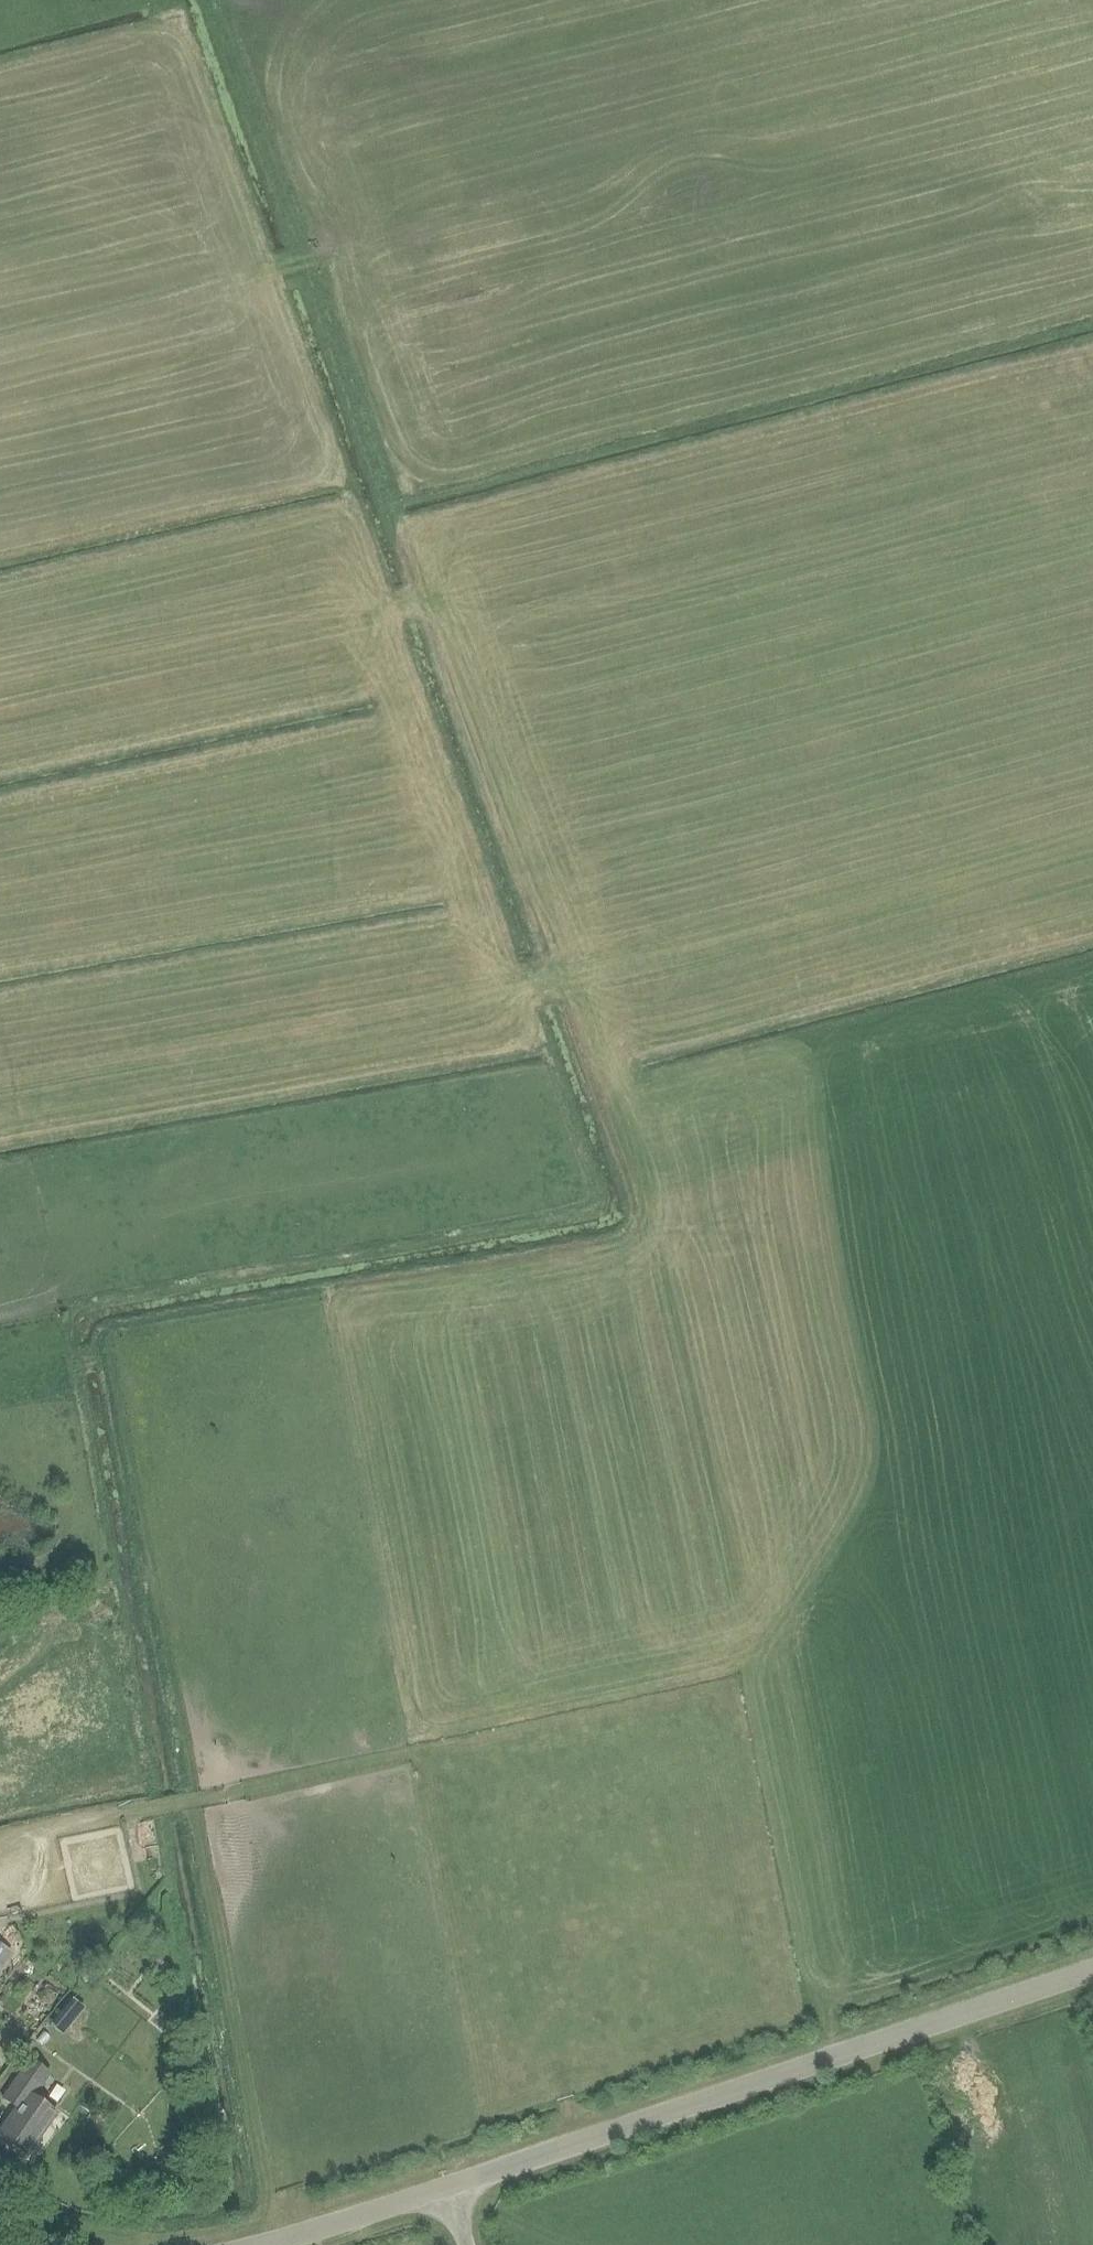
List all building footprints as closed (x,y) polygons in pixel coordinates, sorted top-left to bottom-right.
[(12,1952),(0,1944),(0,1969),(12,1952)] [(22,2072),(3,2099),(16,2108),(0,2132),(0,2137),(27,2155),(57,2113),(34,2097),(50,2074),(30,2060),(22,2072)]
